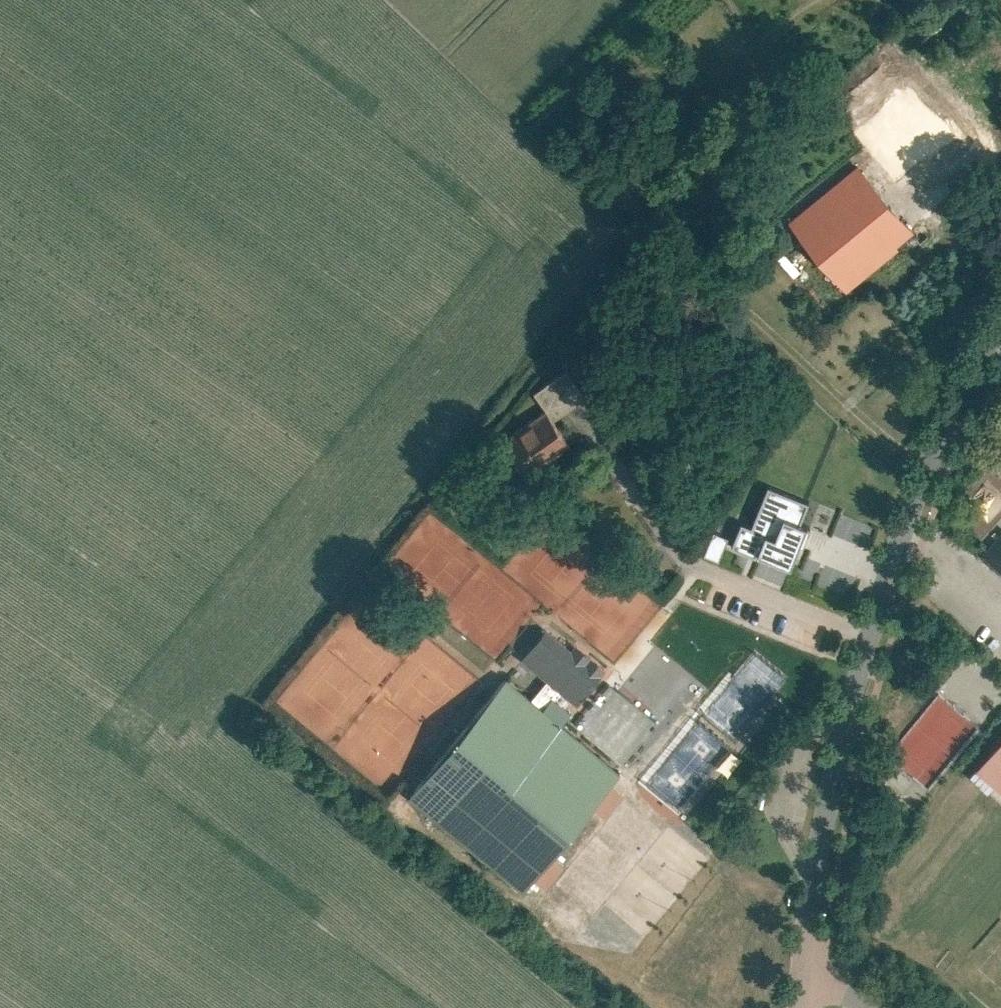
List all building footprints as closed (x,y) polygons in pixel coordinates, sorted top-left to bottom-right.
[(792,229),(842,286),(910,225),(860,169),(792,229)] [(570,442),(545,408),(503,439),(529,473),(570,442)] [(740,544),(779,559),(802,498),(764,483),(740,544)] [(709,529),(701,552),(714,556),(722,534),(709,529)] [(984,554),(1000,568),(1000,533),(984,554)] [(545,623),(520,652),(572,696),(597,666),(545,623)] [(407,786),(520,880),(619,762),(574,724),(506,668),(407,786)] [(609,682),(574,724),(619,762),(654,720),(609,682)] [(936,690),(885,754),(926,786),(977,723),(936,690)] [(1000,794),(1000,736),(972,767),(1000,794)] [(547,853),(535,866),(548,877),(559,863),(547,853)]
